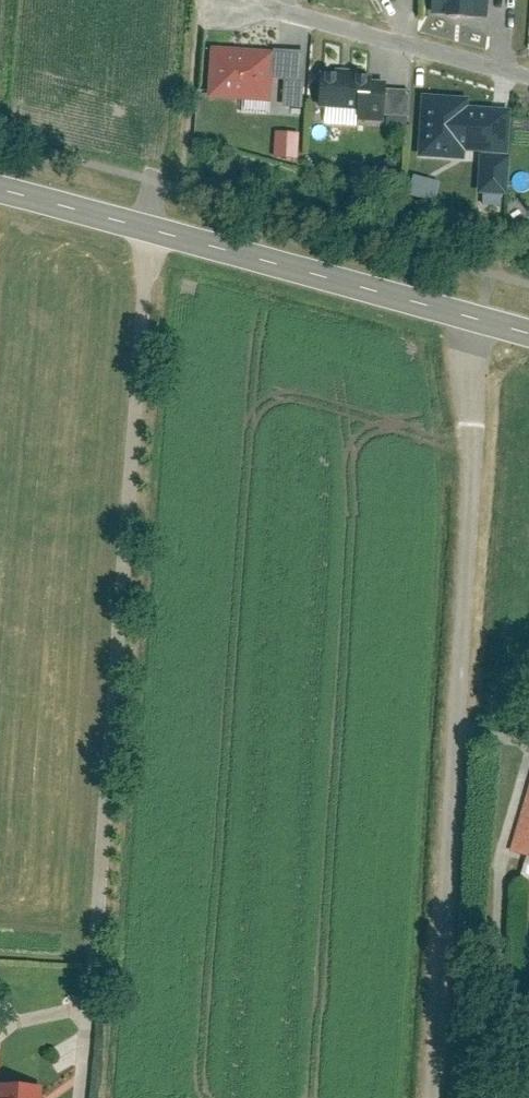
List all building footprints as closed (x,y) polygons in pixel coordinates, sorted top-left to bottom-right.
[(432,13),(494,13),(494,0),(432,0),(432,13)] [(212,40),(207,91),(266,96),(269,44),(212,40)] [(287,78),(287,107),(308,107),(307,50),(278,50),(278,78),(287,78)] [(314,65),(313,107),(355,108),(355,121),(406,122),(406,78),(382,78),(382,67),(314,65)] [(464,101),(425,99),(422,157),(462,159),(462,147),(503,149),(505,115),(464,114),(464,101)] [(276,131),(276,158),(300,158),(300,130),(276,131)] [(425,195),(436,199),(442,181),(430,178),(425,195)] [(511,855),(527,859),(519,887),(528,889),(528,792),(511,855)] [(41,1090),(0,1087),(0,1097),(41,1097),(41,1090)]
